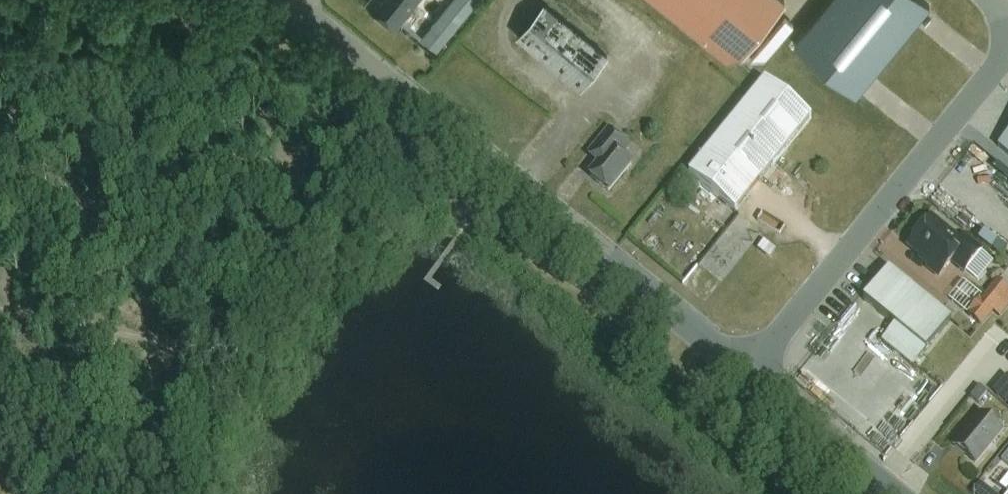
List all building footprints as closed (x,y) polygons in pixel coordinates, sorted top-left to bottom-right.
[(399,20),(415,0),(375,0),(378,3),(379,7),(385,12),(389,12),(399,20)] [(479,2),(477,0),(454,0),(435,23),(451,36),(479,2)] [(735,62),(785,0),(659,0),(735,62)] [(857,94),(931,5),(925,0),(830,0),(795,43),(857,94)] [(519,35),(582,87),(608,55),(545,3),(519,35)] [(811,118),(765,80),(689,174),(735,211),(811,118)] [(590,176),(609,192),(632,164),(621,156),(629,146),(609,130),(594,149),(605,158),(590,176)] [(998,147),(1007,155),(1007,135),(998,147)] [(743,216),(686,281),(707,300),(764,235),(743,216)] [(936,222),(934,222),(930,219),(908,245),(930,263),(927,267),(939,277),(952,261),(965,272),(981,252),(964,237),(959,243),(942,229),(942,226),(936,222)] [(913,367),(952,320),(889,269),(864,301),(894,326),(882,341),(913,367)] [(955,447),(976,463),(1001,432),(981,415),(955,447)]
